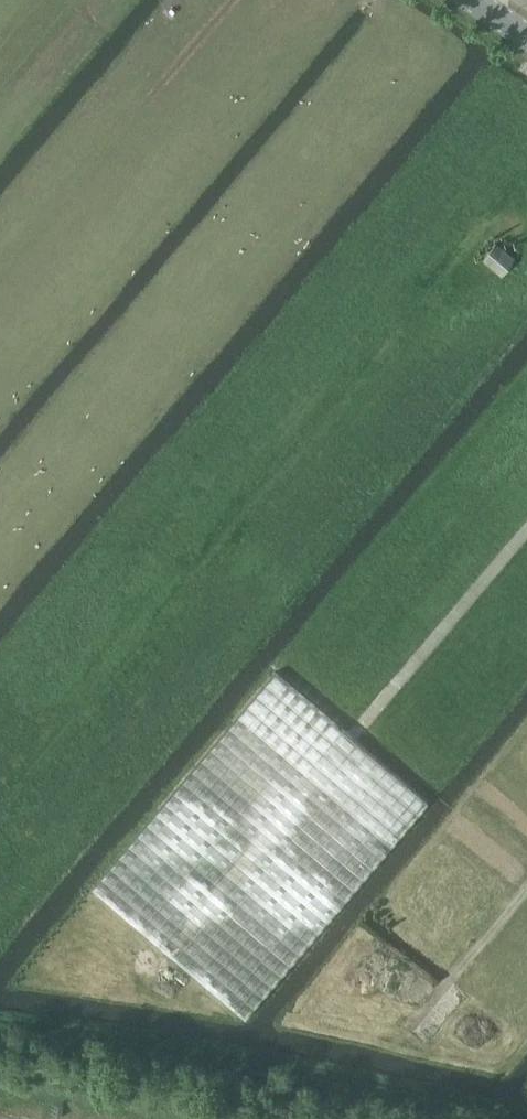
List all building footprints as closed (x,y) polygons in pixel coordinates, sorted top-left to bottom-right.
[(483,259),(483,260),(490,266),(502,276),(515,260),(514,258),(495,244),(485,257),(483,259)] [(427,800),(276,668),(93,889),(244,1014),(427,800)]
